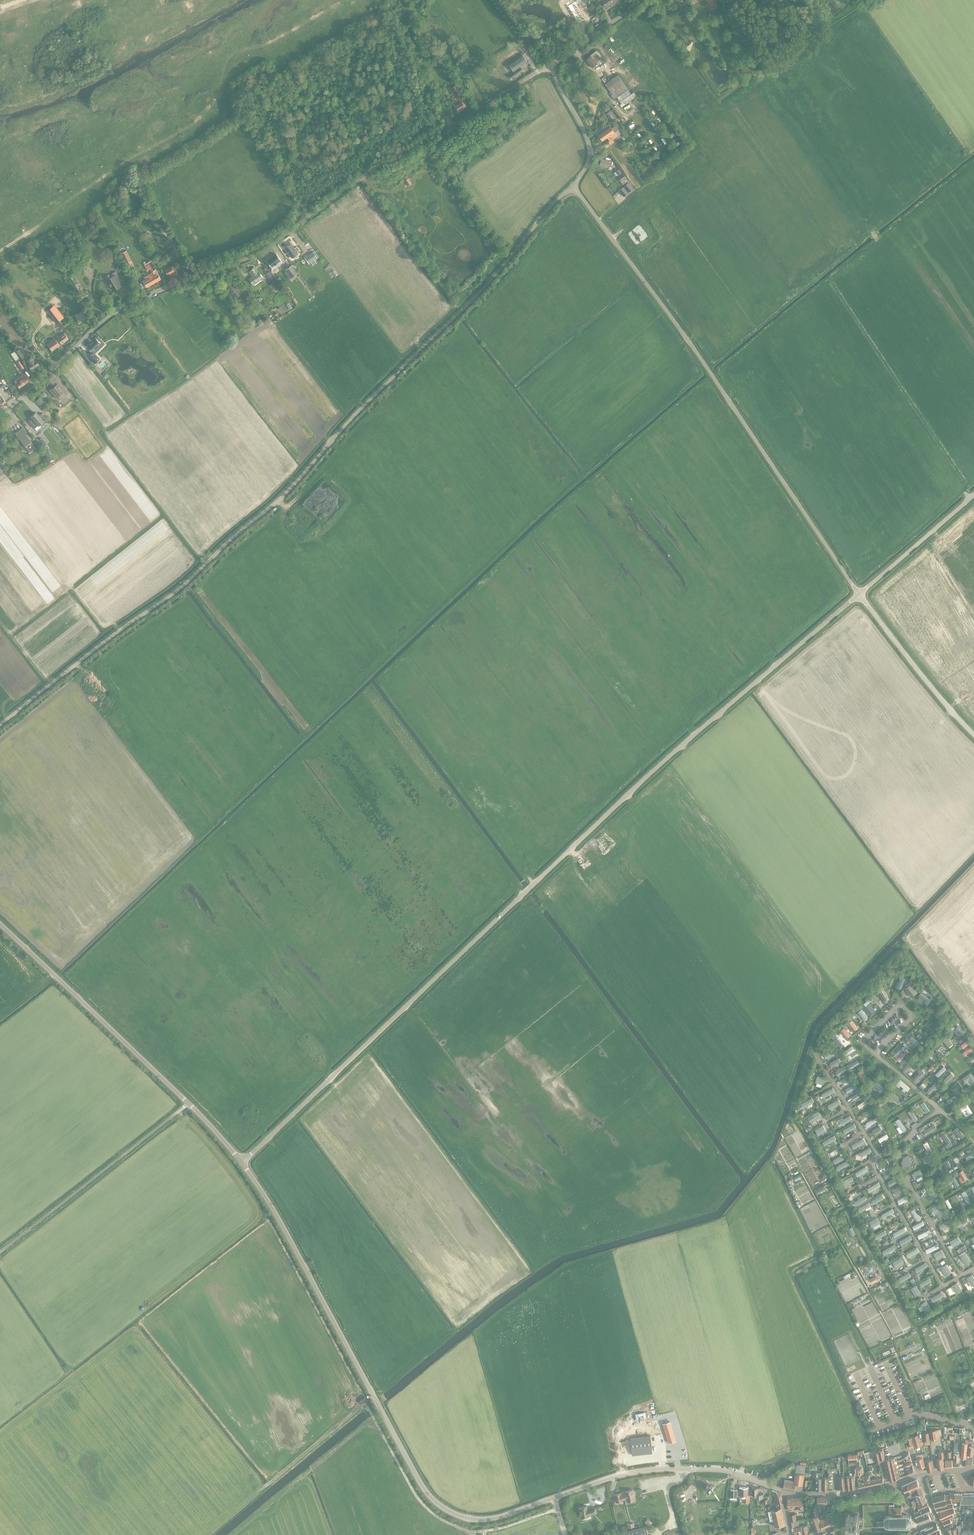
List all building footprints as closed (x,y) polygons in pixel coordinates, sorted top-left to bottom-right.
[(580,24),(586,20),(580,11),(585,10),(581,0),(577,0),(579,7),(578,7),(575,3),(569,7),(580,24)] [(737,31),(733,34),(736,40),(741,37),(737,31)] [(586,59),(592,68),(597,64),(604,59),(596,50),(590,55),(591,55),(586,59)] [(514,72),(509,75),(511,79),(523,70),(520,66),(527,61),(523,55),(509,65),(514,72)] [(610,95),(613,99),(627,89),(617,75),(604,84),(612,94),(610,95)] [(455,85),(452,87),(457,96),(459,100),(460,102),(455,106),(458,111),(467,105),(463,98),(460,94),(463,92),(458,84),(455,85)] [(621,103),(620,104),(621,107),(625,104),(636,96),(633,92),(631,94),(628,89),(617,97),(621,103)] [(606,113),(611,120),(616,116),(611,109),(606,113)] [(609,141),(608,142),(610,144),(614,142),(612,139),(623,131),(617,124),(611,128),(610,126),(598,135),(602,141),(607,137),(609,141)] [(599,165),(607,167),(608,164),(611,165),(612,165),(613,162),(612,162),(609,161),(609,160),(601,158),(599,165)] [(619,179),(622,184),(627,180),(624,176),(619,179)] [(628,183),(624,186),(629,192),(633,189),(628,183)] [(623,187),(619,191),(624,196),(628,193),(623,187)] [(298,253),(297,252),(299,250),(297,246),(295,248),(291,243),(284,248),(292,258),(298,253)] [(126,250),(121,253),(126,264),(132,261),(126,250)] [(168,253),(174,263),(178,261),(173,250),(168,253)] [(313,251),(306,256),(304,257),(309,263),(311,262),(317,257),(313,251)] [(276,253),(267,260),(271,267),(269,268),(271,271),(282,263),(280,260),(281,260),(276,253)] [(86,261),(80,265),(83,269),(89,265),(86,261)] [(150,269),(152,273),(144,277),(146,279),(142,282),(145,287),(147,286),(147,287),(161,279),(151,261),(146,263),(150,269)] [(165,269),(168,275),(177,270),(174,264),(165,269)] [(284,272),(289,279),(298,272),(291,265),(285,270),(286,271),(284,272)] [(252,276),(249,278),(249,279),(253,284),(262,278),(258,271),(258,272),(254,267),(249,271),(252,276)] [(112,273),(114,276),(108,280),(108,279),(107,279),(114,290),(114,289),(120,286),(120,287),(121,287),(118,282),(121,281),(122,282),(115,271),(112,273)] [(266,274),(270,280),(274,278),(269,271),(266,274)] [(224,284),(235,298),(239,295),(242,299),(247,295),(241,287),(238,289),(231,279),(224,284)] [(78,293),(81,299),(90,294),(87,289),(78,293)] [(62,318),(53,305),(45,310),(54,323),(62,318)] [(74,315),(78,320),(79,323),(87,318),(82,310),(74,315)] [(49,342),(46,344),(52,351),(54,349),(55,349),(55,348),(56,347),(57,347),(59,345),(59,344),(60,342),(61,344),(68,339),(64,333),(57,338),(55,339),(54,338),(51,340),(49,341),(49,342)] [(88,346),(87,348),(89,350),(91,349),(93,352),(88,356),(95,363),(100,359),(94,353),(98,350),(96,348),(100,343),(102,341),(98,337),(96,339),(96,338),(87,346),(88,346)] [(16,351),(21,359),(24,357),(19,349),(16,351)] [(14,351),(11,354),(16,362),(21,369),(24,367),(20,360),(14,351)] [(28,365),(31,369),(38,364),(36,360),(34,361),(31,357),(27,359),(30,364),(28,365)] [(14,381),(19,388),(29,380),(24,373),(14,381)] [(52,387),(49,390),(56,398),(58,396),(61,400),(67,395),(56,383),(56,384),(50,377),(46,381),(52,387)] [(35,401),(42,409),(47,405),(40,397),(35,401)] [(31,418),(28,420),(34,427),(38,425),(40,427),(48,420),(42,413),(39,416),(36,412),(31,417),(31,418)] [(22,427),(14,433),(18,438),(15,440),(24,451),(27,448),(30,452),(35,448),(30,441),(31,441),(25,433),(27,432),(22,427)] [(41,438),(38,441),(42,448),(46,445),(41,438)] [(907,987),(904,989),(910,997),(913,995),(907,987)] [(888,998),(882,989),(878,992),(885,1001),(888,998)] [(921,991),(916,997),(925,1004),(929,998),(921,991)] [(866,1004),(863,1007),(869,1015),(875,1010),(869,1003),(873,998),(872,996),(865,1003),(866,1004)] [(944,1006),(936,1013),(939,1016),(947,1009),(944,1006)] [(861,1009),(858,1011),(864,1020),(867,1017),(861,1009)] [(940,1020),(933,1013),(930,1015),(937,1022),(940,1020)] [(858,1027),(852,1019),(849,1022),(855,1030),(858,1027)] [(928,1021),(925,1024),(933,1032),(936,1030),(928,1021)] [(956,1028),(955,1028),(962,1036),(965,1034),(958,1025),(956,1028)] [(851,1033),(843,1026),(840,1029),(847,1037),(851,1033)] [(927,1035),(920,1028),(917,1031),(924,1038),(927,1035)] [(832,1038),(838,1047),(842,1044),(835,1036),(832,1038)] [(921,1042),(914,1036),(911,1039),(918,1045),(921,1042)] [(969,1038),(961,1045),(963,1048),(972,1041),(969,1038)] [(844,1051),(847,1055),(855,1049),(852,1045),(844,1051)] [(971,1046),(963,1052),(966,1055),(973,1049),(971,1046)] [(834,1048),(825,1054),(828,1057),(836,1051),(834,1048)] [(909,1051),(906,1048),(897,1058),(900,1061),(909,1051)] [(931,1048),(928,1051),(936,1059),(939,1057),(931,1048)] [(839,1057),(830,1063),(832,1066),(841,1061),(839,1057)] [(912,1059),(902,1069),(906,1072),(915,1063),(912,1059)] [(855,1061),(848,1066),(850,1068),(850,1069),(859,1063),(857,1060),(855,1061)] [(837,1070),(839,1074),(847,1069),(845,1065),(837,1070)] [(938,1077),(947,1069),(944,1066),(935,1074),(936,1074),(938,1077)] [(922,1069),(913,1078),(917,1081),(926,1072),(922,1069)] [(973,1082),(973,1076),(971,1071),(963,1077),(966,1082),(970,1079),(973,1083),(973,1082)] [(861,1072),(857,1074),(863,1082),(867,1080),(861,1072)] [(891,1080),(894,1077),(888,1072),(885,1075),(891,1080)] [(955,1075),(952,1072),(944,1080),(946,1083),(955,1075)] [(851,1074),(841,1080),(843,1083),(853,1077),(851,1074)] [(817,1076),(815,1082),(824,1085),(826,1079),(817,1076)] [(900,1078),(897,1081),(907,1090),(910,1087),(900,1078)] [(962,1079),(959,1081),(966,1090),(969,1087),(962,1079)] [(884,1088),(878,1082),(875,1085),(882,1091),(884,1088)] [(854,1083),(845,1089),(847,1093),(857,1087),(854,1083)] [(935,1083),(927,1090),(930,1093),(938,1086),(935,1083)] [(833,1087),(821,1094),(824,1098),(835,1091),(833,1087)] [(963,1095),(956,1087),(952,1090),(959,1098),(963,1095)] [(852,1096),(854,1099),(864,1093),(862,1090),(852,1096)] [(812,1097),(801,1104),(803,1107),(814,1101),(812,1097)] [(839,1099),(828,1105),(830,1109),(841,1103),(839,1099)] [(858,1105),(860,1108),(868,1102),(866,1099),(858,1105)] [(924,1101),(921,1103),(926,1112),(930,1110),(924,1101)] [(880,1102),(878,1106),(887,1112),(889,1109),(880,1102)] [(969,1114),(973,1112),(967,1103),(960,1108),(962,1111),(966,1109),(969,1114)] [(870,1109),(861,1114),(864,1117),(872,1112),(870,1109)] [(911,1109),(908,1111),(915,1121),(918,1119),(911,1109)] [(810,1116),(813,1121),(821,1117),(818,1111),(810,1116)] [(839,1121),(842,1125),(852,1119),(850,1115),(839,1121)] [(875,1117),(866,1123),(868,1126),(878,1121),(875,1117)] [(907,1129),(899,1118),(895,1120),(903,1132),(907,1129)] [(855,1123),(843,1129),(846,1133),(857,1127),(855,1123)] [(815,1130),(818,1135),(826,1131),(823,1125),(815,1130)] [(935,1125),(924,1131),(926,1135),(937,1128),(935,1125)] [(872,1131),(874,1134),(883,1129),(880,1126),(872,1131)] [(965,1136),(957,1127),(953,1130),(962,1140),(965,1136)] [(951,1141),(945,1132),(942,1135),(948,1143),(951,1141)] [(880,1142),(889,1137),(887,1133),(878,1139),(880,1142)] [(822,1142),(825,1146),(837,1138),(835,1135),(822,1142)] [(852,1145),(854,1148),(866,1142),(864,1138),(852,1145)] [(928,1141),(923,1143),(930,1156),(934,1154),(928,1141)] [(860,1153),(862,1157),(872,1151),(870,1147),(860,1153)] [(966,1157),(968,1161),(973,1157),(973,1152),(966,1157)] [(833,1160),(835,1164),(847,1157),(845,1153),(833,1160)] [(903,1157),(901,1163),(904,1167),(909,1169),(914,1167),(916,1161),(913,1156),(908,1155),(903,1157)] [(962,1165),(957,1156),(953,1158),(958,1167),(962,1165)] [(953,1168),(947,1159),(944,1161),(949,1170),(953,1168)] [(848,1160),(836,1167),(838,1170),(850,1164),(848,1160)] [(887,1160),(878,1165),(880,1169),(889,1163),(887,1160)] [(856,1173),(858,1176),(869,1170),(867,1166),(856,1173)] [(945,1175),(940,1166),(936,1168),(942,1177),(945,1175)] [(912,1174),(915,1180),(923,1175),(920,1169),(912,1174)] [(967,1177),(962,1169),(958,1171),(960,1175),(958,1176),(961,1180),(967,1177)] [(841,1182),(843,1186),(844,1185),(854,1180),(852,1175),(841,1182)] [(888,1182),(890,1186),(899,1181),(898,1177),(888,1182)] [(878,1182),(867,1189),(870,1192),(881,1186),(878,1182)] [(937,1198),(930,1186),(926,1189),(933,1200),(937,1198)] [(972,1202),(966,1190),(961,1192),(968,1204),(972,1202)] [(882,1194),(871,1201),(873,1204),(884,1198),(882,1194)] [(897,1200),(900,1204),(910,1199),(907,1195),(897,1200)] [(865,1196),(854,1202),(856,1206),(867,1200),(865,1196)] [(869,1202),(858,1208),(860,1212),(871,1206),(869,1202)] [(931,1208),(935,1213),(943,1208),(940,1203),(931,1208)] [(892,1208),(882,1214),(883,1218),(894,1212),(892,1208)] [(910,1210),(917,1221),(921,1219),(915,1208),(910,1210)] [(869,1222),(872,1227),(881,1222),(877,1217),(869,1222)] [(912,1226),(914,1230),(924,1224),(923,1221),(922,1220),(912,1226)] [(949,1220),(939,1225),(941,1229),(952,1223),(949,1220)] [(853,1226),(848,1229),(851,1236),(856,1233),(853,1226)] [(904,1227),(893,1233),(893,1234),(895,1237),(906,1231),(904,1227)] [(930,1229),(917,1235),(919,1239),(932,1233),(930,1229)] [(875,1235),(877,1239),(887,1233),(885,1230),(875,1235)] [(910,1235),(899,1241),(901,1245),(912,1239),(910,1235)] [(949,1241),(953,1247),(961,1242),(958,1236),(949,1241)] [(925,1249),(927,1253),(940,1247),(938,1243),(925,1249)] [(894,1244),(882,1251),(884,1255),(896,1248),(894,1244)] [(917,1247),(906,1254),(909,1258),(920,1251),(917,1247)] [(934,1254),(937,1260),(945,1255),(942,1249),(934,1254)] [(960,1256),(965,1265),(971,1261),(966,1253),(960,1256)] [(892,1262),(896,1268),(904,1263),(901,1257),(892,1262)] [(926,1262),(915,1269),(917,1273),(928,1266),(926,1262)] [(941,1267),(946,1276),(951,1272),(946,1264),(941,1267)] [(909,1273),(899,1278),(901,1282),(911,1276),(909,1273)] [(919,1283),(921,1287),(932,1281),(929,1277),(919,1283)] [(952,1285),(956,1294),(962,1290),(957,1282),(952,1285)] [(911,1288),(915,1296),(921,1293),(916,1285),(911,1288)] [(942,1292),(931,1299),(933,1302),(944,1296),(942,1292)] [(920,1304),(925,1312),(931,1309),(926,1301),(920,1304)] [(670,1421),(663,1423),(668,1443),(676,1440),(670,1421)] [(929,1431),(930,1440),(940,1438),(938,1429),(929,1431)] [(651,1435),(630,1437),(632,1455),(653,1452),(651,1435)] [(917,1435),(906,1438),(909,1447),(912,1447),(913,1446),(914,1446),(915,1447),(921,1446),(917,1435)] [(935,1458),(937,1469),(944,1468),(943,1457),(944,1457),(943,1451),(937,1452),(938,1458),(935,1458)] [(916,1459),(919,1468),(925,1466),(922,1457),(921,1454),(915,1456),(916,1459)] [(963,1459),(962,1465),(965,1465),(965,1466),(971,1466),(972,1457),(968,1457),(968,1456),(966,1456),(966,1460),(963,1459)] [(925,1460),(927,1471),(934,1470),(932,1459),(925,1460)] [(794,1481),(793,1484),(802,1485),(805,1465),(806,1463),(800,1462),(800,1464),(798,1464),(796,1464),(794,1481)] [(853,1467),(854,1473),(856,1473),(857,1474),(859,1476),(859,1477),(862,1474),(861,1467),(856,1468),(856,1467),(853,1467)] [(816,1482),(816,1490),(822,1490),(822,1474),(820,1474),(819,1472),(813,1472),(813,1478),(816,1478),(816,1482)] [(836,1477),(838,1490),(845,1489),(844,1476),(843,1476),(842,1476),(842,1477),(836,1477)] [(904,1493),(914,1489),(920,1486),(917,1479),(901,1486),(904,1493)] [(793,1484),(784,1482),(783,1488),(794,1490),(801,1491),(802,1485),(793,1484)] [(917,1495),(918,1495),(922,1492),(920,1486),(914,1489),(917,1495)] [(730,1496),(730,1499),(736,1499),(736,1496),(742,1497),(742,1495),(746,1495),(746,1502),(749,1502),(749,1495),(747,1495),(748,1487),(739,1487),(739,1493),(737,1493),(737,1490),(730,1489),(730,1496)] [(763,1493),(758,1493),(758,1487),(751,1487),(751,1495),(755,1495),(755,1498),(763,1498),(763,1493)] [(625,1491),(625,1492),(621,1493),(614,1494),(616,1501),(617,1502),(619,1502),(619,1501),(622,1500),(622,1499),(626,1498),(627,1501),(635,1499),(634,1495),(635,1495),(634,1492),(633,1492),(632,1489),(625,1491)] [(776,1492),(777,1494),(778,1500),(778,1502),(775,1502),(776,1507),(781,1506),(783,1506),(781,1493),(776,1492)] [(918,1495),(915,1496),(916,1499),(919,1504),(921,1503),(926,1501),(926,1499),(922,1492),(918,1495)] [(931,1497),(934,1504),(946,1501),(946,1499),(945,1495),(945,1493),(939,1495),(931,1497)] [(946,1501),(934,1504),(937,1511),(938,1511),(949,1508),(953,1507),(953,1503),(952,1503),(951,1499),(954,1499),(955,1493),(950,1493),(950,1494),(950,1499),(946,1501)] [(961,1500),(959,1508),(973,1508),(973,1493),(962,1494),(961,1500)] [(786,1498),(787,1499),(789,1510),(804,1510),(802,1499),(802,1497),(786,1498)] [(817,1497),(817,1503),(818,1508),(820,1508),(820,1503),(827,1503),(827,1497),(817,1497)] [(910,1503),(912,1507),(913,1509),(916,1508),(915,1506),(917,1505),(913,1499),(908,1501),(909,1504),(910,1503)] [(921,1503),(917,1505),(915,1506),(916,1508),(913,1509),(915,1512),(928,1505),(927,1501),(921,1503)] [(885,1516),(885,1517),(884,1519),(883,1519),(884,1520),(884,1522),(876,1522),(876,1526),(875,1526),(875,1527),(876,1527),(876,1526),(882,1526),(885,1526),(886,1526),(889,1527),(889,1528),(890,1528),(890,1527),(893,1527),(893,1528),(894,1528),(894,1527),(897,1527),(897,1528),(898,1528),(898,1527),(902,1527),(902,1528),(903,1528),(903,1527),(906,1527),(906,1528),(907,1528),(907,1527),(910,1526),(910,1527),(911,1526),(912,1523),(913,1524),(913,1523),(913,1522),(913,1519),(912,1519),(911,1516),(911,1515),(910,1516),(907,1515),(907,1514),(906,1514),(906,1515),(901,1515),(901,1514),(901,1513),(902,1506),(901,1506),(898,1506),(897,1506),(894,1506),(894,1505),(894,1503),(893,1503),(893,1504),(889,1504),(889,1506),(888,1506),(888,1514),(889,1514),(889,1515),(886,1516),(885,1516)] [(589,1515),(596,1513),(594,1506),(587,1508),(586,1505),(578,1507),(581,1518),(589,1515)] [(914,1513),(916,1517),(928,1511),(931,1510),(929,1505),(928,1505),(915,1512),(913,1509),(912,1507),(912,1508),(914,1512),(914,1513)] [(949,1508),(938,1511),(939,1514),(941,1518),(952,1513),(953,1514),(959,1513),(959,1512),(955,1511),(953,1507),(949,1508)] [(771,1510),(773,1516),(783,1514),(781,1508),(771,1510)] [(928,1511),(916,1517),(916,1518),(915,1518),(917,1523),(918,1522),(919,1524),(932,1519),(934,1518),(931,1510),(928,1511)] [(829,1513),(826,1514),(831,1525),(835,1523),(831,1515),(829,1516),(828,1514),(829,1514),(829,1513)] [(783,1514),(773,1516),(775,1526),(785,1524),(783,1514)] [(848,1516),(846,1516),(846,1517),(846,1518),(848,1518),(848,1525),(846,1525),(846,1526),(846,1527),(848,1527),(848,1529),(850,1529),(850,1527),(857,1527),(857,1529),(859,1529),(858,1527),(860,1527),(860,1526),(864,1525),(863,1517),(860,1517),(860,1516),(858,1516),(858,1514),(856,1514),(856,1516),(849,1516),(849,1514),(848,1514),(848,1516)] [(815,1517),(809,1519),(811,1523),(813,1523),(816,1531),(822,1529),(820,1520),(820,1519),(819,1519),(818,1516),(815,1517)] [(942,1521),(945,1525),(952,1522),(955,1521),(955,1520),(957,1519),(956,1517),(954,1517),(954,1516),(942,1521)] [(936,1523),(927,1528),(930,1534),(939,1530),(936,1523)] [(645,1525),(610,1534),(648,1534),(645,1525)] [(803,1534),(807,1534),(809,1534),(807,1525),(801,1526),(803,1534)] [(946,1529),(949,1534),(954,1534),(951,1528),(951,1527),(956,1525),(951,1527),(946,1529)] [(960,1525),(962,1534),(973,1534),(973,1526),(970,1526),(971,1529),(963,1530),(963,1525),(960,1525)]
